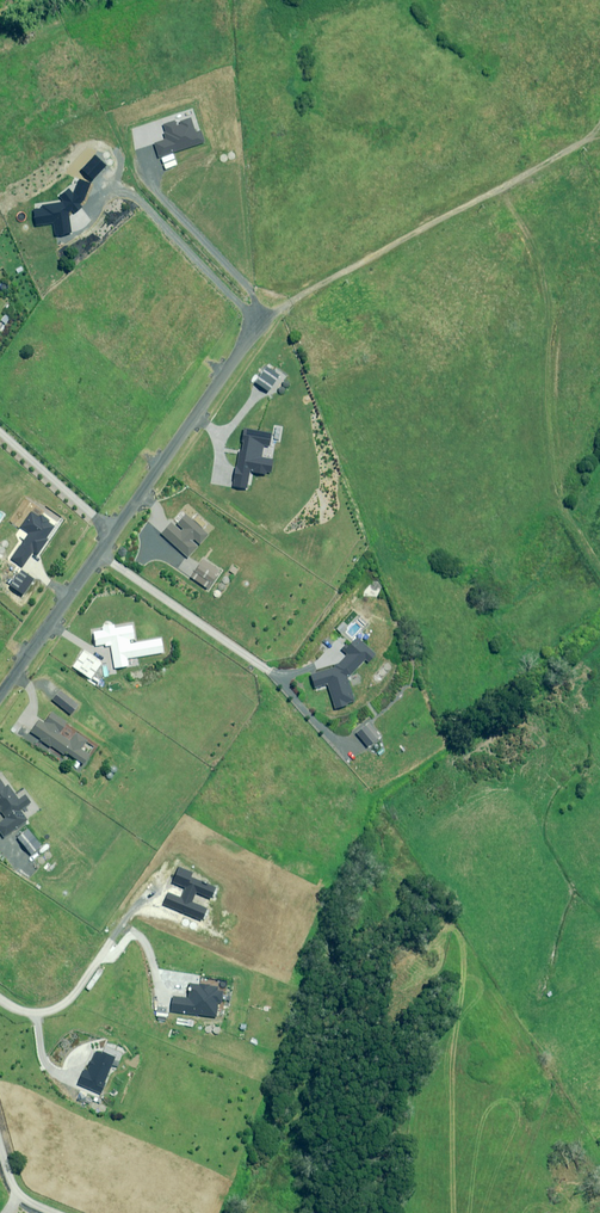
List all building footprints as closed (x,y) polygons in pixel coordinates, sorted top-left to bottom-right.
[(553,195),(573,185),(569,177),(566,179),(562,169),(555,173),(559,182),(549,187),(553,195)] [(342,353),(334,337),(325,342),(333,358),(342,353)] [(208,534),(185,514),(175,526),(171,523),(161,534),(187,557),(208,534)] [(219,570),(203,559),(190,577),(206,588),(219,570)] [(217,598),(230,581),(225,576),(212,594),(217,598)] [(93,632),(96,646),(105,644),(105,646),(111,645),(115,669),(131,666),(130,658),(163,652),(161,638),(130,644),(129,640),(135,639),(132,624),(122,625),(122,627),(115,629),(114,625),(102,627),(103,630),(93,632)] [(66,723),(51,712),(43,724),(39,720),(30,732),(50,747),(50,746),(62,754),(64,752),(82,764),(89,755),(80,749),(86,741),(75,733),(69,741),(58,733),(66,723)] [(0,780),(0,811),(5,818),(0,822),(0,833),(3,837),(27,820),(20,810),(30,802),(25,795),(18,799),(7,785),(5,787),(0,780)] [(41,846),(27,830),(17,838),(30,854),(41,846)] [(217,986),(188,984),(187,998),(171,997),(170,1011),(194,1013),(194,1015),(216,1017),(217,1002),(221,1002),(222,992),(217,991),(217,986)]
